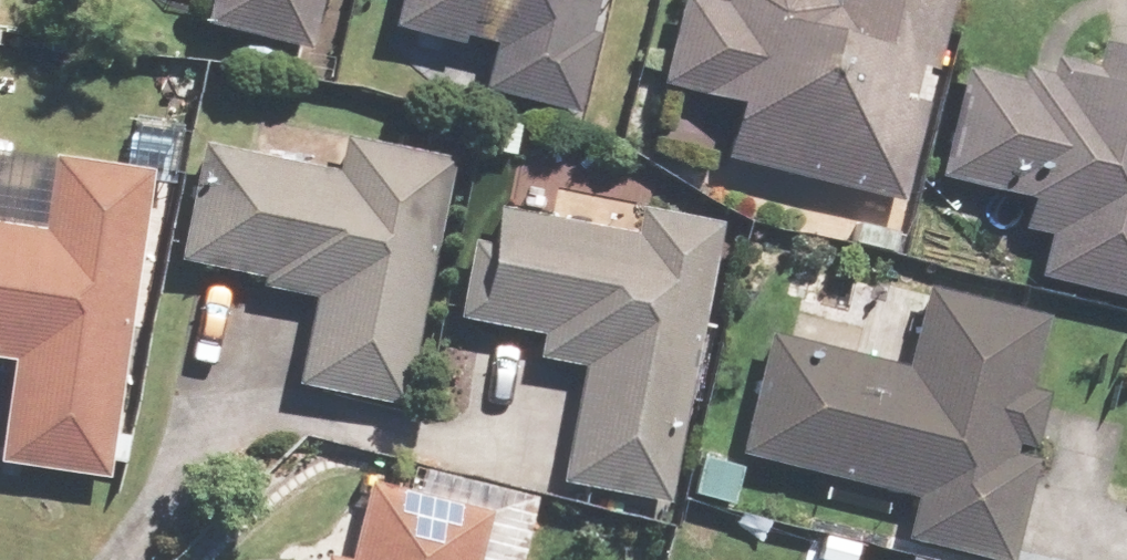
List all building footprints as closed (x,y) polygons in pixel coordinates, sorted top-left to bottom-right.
[(196,26),(301,50),(313,0),(202,0),(196,26)] [(387,31),(451,47),(454,35),(488,43),(476,90),(568,113),(597,0),(394,0),(387,31)] [(722,156),(895,198),(918,106),(904,103),(913,67),(930,71),(947,0),(834,0),(832,11),(825,0),(718,0),(717,5),(696,0),(677,0),(655,87),(734,106),(722,156)] [(1095,45),(1089,71),(1048,61),(1044,76),(1017,69),(1015,79),(960,66),(932,179),(1017,200),(1009,232),(1049,241),(1040,276),(1126,297),(1126,53),(1095,45)] [(399,409),(448,162),(339,141),(332,176),(191,148),(169,263),(261,281),(259,294),(306,303),(289,388),(399,409)] [(144,172),(51,158),(40,235),(0,229),(0,363),(2,363),(0,379),(0,465),(99,479),(144,172)] [(662,503),(714,229),(638,214),(633,242),(490,215),(482,253),(465,250),(452,321),(532,336),(528,357),(579,367),(557,484),(662,503)] [(733,456),(910,498),(900,541),(979,559),(1011,559),(1034,465),(1008,458),(1011,446),(1027,450),(1039,401),(1023,397),(1041,320),(922,292),(903,369),(762,336),(733,456)] [(486,512),(362,482),(343,559),(474,559),(486,512)]
